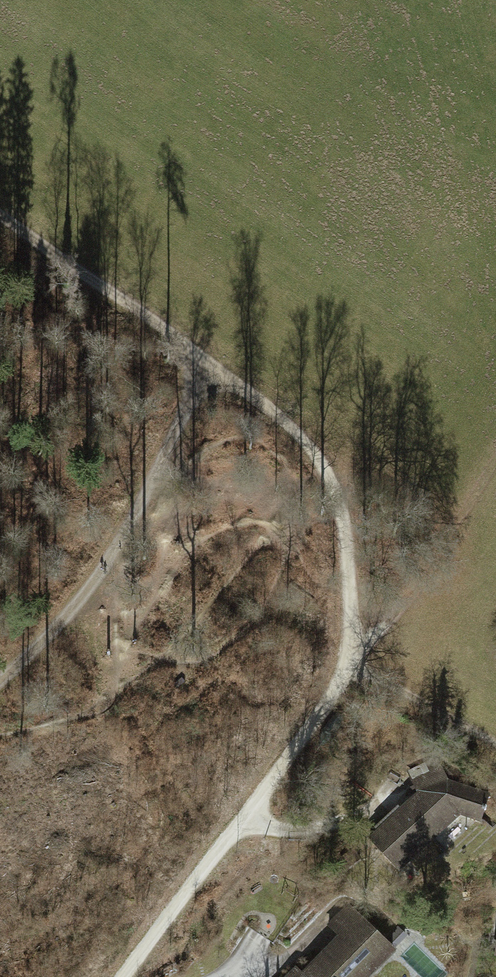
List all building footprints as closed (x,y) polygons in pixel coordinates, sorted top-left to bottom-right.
[(419,772),(426,791),(375,834),(409,873),(474,816),(495,822),(495,790),(462,780),(452,760),(419,772)] [(392,948),(351,908),(330,929),(334,934),(305,964),(311,970),(312,976),(364,976),(392,948)]
